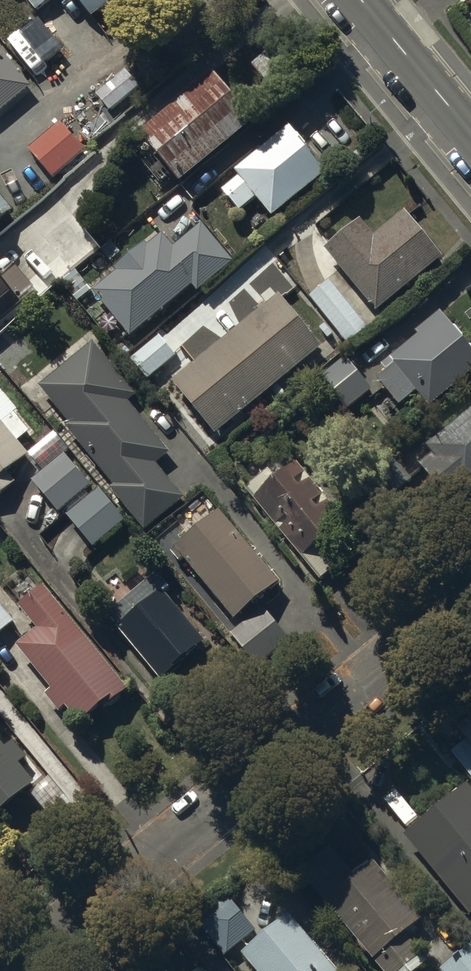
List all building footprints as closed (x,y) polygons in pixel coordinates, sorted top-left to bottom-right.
[(92,12),(105,0),(81,0),(92,12)] [(30,82),(0,46),(0,108),(30,82)] [(127,66),(95,90),(110,110),(142,86),(127,66)] [(214,66),(139,126),(179,176),(254,116),(214,66)] [(60,118),(27,145),(51,175),(84,147),(60,118)] [(238,170),(220,184),(239,208),(257,195),(271,212),(326,168),(289,121),(233,164),(238,170)] [(8,204),(0,194),(0,211),(8,204)] [(69,207),(40,233),(68,265),(97,240),(69,207)] [(444,251),(405,207),(374,233),(357,214),(323,243),(379,307),(444,251)] [(115,268),(92,287),(129,332),(191,281),(197,289),(234,258),(202,220),(173,243),(161,229),(147,241),(144,238),(112,264),(115,268)] [(0,274),(0,315),(21,297),(20,296),(34,284),(15,262),(1,274),(0,274)] [(266,300),(172,377),(215,430),(322,343),(279,290),(276,293),(270,285),(260,292),(266,300)] [(440,306),(387,354),(393,360),(376,375),(401,403),(418,387),(432,402),(470,367),(470,340),(440,306)] [(163,328),(130,355),(147,376),(180,349),(163,328)] [(92,339),(40,383),(70,418),(64,424),(113,482),(108,486),(144,528),(184,494),(155,460),(169,448),(126,398),(135,390),(92,339)] [(372,386),(343,351),(305,382),(333,417),(372,386)] [(426,440),(432,447),(417,459),(449,500),(470,483),(470,405),(426,440)] [(0,415),(0,489),(14,478),(5,466),(27,448),(17,436),(29,427),(14,408),(2,418),(0,415)] [(91,482),(64,450),(32,476),(58,508),(91,482)] [(408,475),(393,455),(366,476),(381,496),(408,475)] [(268,463),(245,482),(319,575),(343,556),(324,532),(343,517),(295,457),(276,473),(268,463)] [(99,483),(66,511),(93,543),(126,515),(99,483)] [(279,576),(219,504),(173,543),(234,614),(279,576)] [(157,566),(108,608),(118,619),(115,622),(158,672),(204,633),(164,587),(171,582),(157,566)] [(129,683),(43,580),(19,600),(36,621),(13,640),(50,684),(45,689),(60,706),(65,702),(78,717),(98,701),(102,705),(129,683)] [(21,612),(0,588),(0,630),(21,612)] [(260,602),(226,629),(254,663),(288,636),(260,602)] [(457,724),(466,735),(450,749),(470,774),(470,712),(457,724)] [(0,736),(0,803),(33,776),(19,759),(26,753),(11,735),(4,741),(0,736)] [(66,795),(47,775),(31,790),(50,810),(66,795)] [(467,908),(470,905),(470,784),(466,777),(402,830),(467,908)] [(374,852),(353,869),(328,839),(298,865),(387,970),(393,970),(423,947),(406,925),(421,914),(374,852)] [(228,893),(196,919),(224,953),(256,926),(228,893)] [(241,948),(260,970),(338,970),(288,909),(241,948)] [(441,965),(446,970),(470,970),(470,940),(441,965)]
